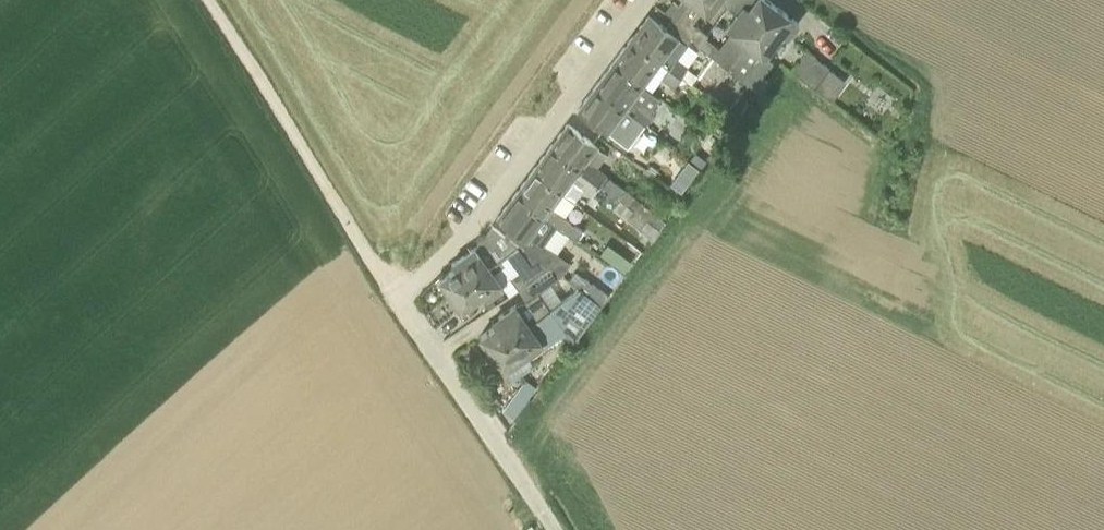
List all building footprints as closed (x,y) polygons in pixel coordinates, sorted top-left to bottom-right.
[(672,17),(686,0),(682,0),(679,3),(675,0),(674,0),(666,12),(672,17)] [(692,40),(699,45),(730,2),(728,0),(686,0),(672,17),(668,22),(692,40)] [(727,65),(773,2),(770,0),(751,0),(748,4),(743,1),(738,8),(730,2),(699,45),(727,65)] [(759,88),(768,77),(763,74),(774,60),(767,55),(781,31),(786,35),(797,20),(773,2),(727,65),(750,82),(759,88)] [(631,37),(681,75),(689,65),(679,57),(692,40),(668,22),(665,26),(649,14),(631,37)] [(674,86),(681,75),(631,37),(614,61),(644,84),(645,84),(653,90),(663,77),(674,86)] [(813,87),(834,102),(849,82),(828,66),(805,49),(790,69),(813,87)] [(596,84),(649,124),(655,116),(651,113),(663,97),(653,90),(645,84),(644,84),(614,61),(596,84)] [(759,88),(750,82),(731,108),(739,115),(759,88)] [(632,148),(649,124),(596,84),(578,108),(632,148)] [(664,197),(655,211),(624,187),(607,174),(608,173),(599,167),(608,154),(597,147),(598,145),(568,122),(550,145),(600,183),(622,200),(660,229),(666,220),(676,205),(664,197)] [(573,179),(592,194),(600,183),(550,145),(532,169),(563,192),(573,179)] [(515,193),(556,225),(564,231),(565,230),(569,233),(576,238),(582,229),(553,207),(563,192),(532,169),(515,193)] [(505,233),(520,243),(548,263),(556,251),(569,233),(565,230),(564,231),(556,225),(515,193),(497,216),(510,226),(505,233)] [(615,210),(653,238),(660,229),(622,200),(615,210)] [(438,278),(449,293),(520,243),(505,233),(492,224),(475,246),(451,262),(454,267),(438,278)] [(459,308),(482,292),(487,298),(504,286),(493,269),(502,265),(504,269),(515,261),(521,270),(511,277),(518,287),(528,280),(548,263),(520,243),(449,293),(459,308)] [(490,349),(550,307),(539,291),(562,273),(548,263),(528,280),(518,287),(526,298),(516,303),(515,302),(491,318),(494,323),(479,333),(490,349)] [(579,286),(602,303),(602,304),(608,296),(585,279),(583,282),(574,274),(570,279),(579,286)] [(565,329),(574,343),(602,303),(579,286),(550,307),(490,349),(500,364),(504,370),(520,360),(544,344),(557,334),(565,329)] [(524,374),(506,409),(519,416),(537,381),(524,374)]
